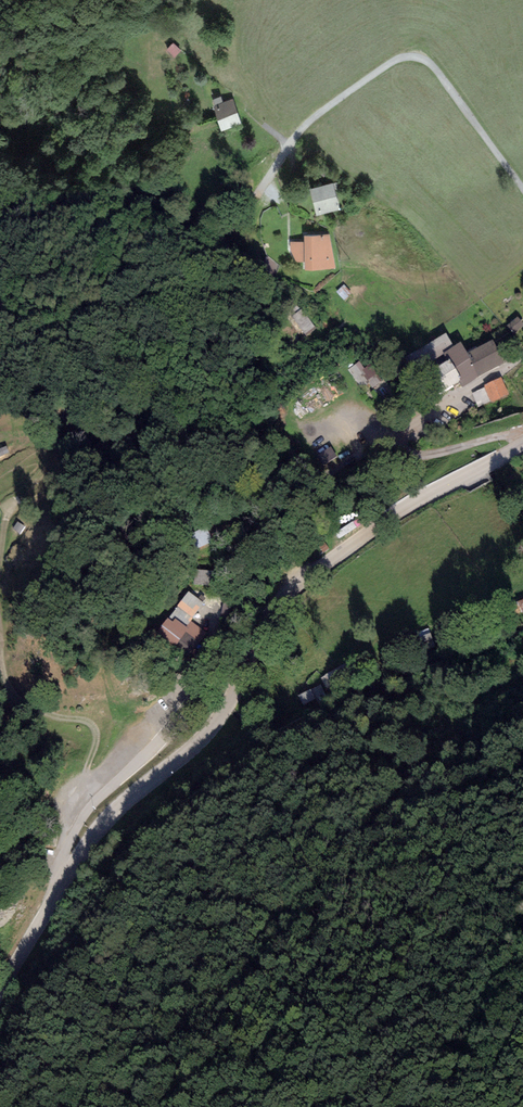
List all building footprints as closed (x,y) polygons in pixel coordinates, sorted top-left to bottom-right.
[(184,48),(176,40),(165,50),(174,58),(184,48)] [(233,97),(214,104),(222,129),(242,122),(233,97)] [(333,183),(311,187),(315,214),(337,210),(333,183)] [(334,234),(307,235),(308,268),(334,268),(334,234)] [(304,311),(293,319),(306,337),(317,330),(304,311)] [(517,335),(522,331),(522,325),(520,321),(511,327),(517,335)] [(494,343),(469,357),(478,378),(505,357),(494,343)] [(463,345),(452,351),(454,363),(459,385),(461,389),(478,378),(469,357),(463,345)] [(454,363),(425,380),(440,396),(459,385),(454,363)] [(372,367),(366,371),(361,364),(351,370),(361,388),(368,383),(373,391),(384,385),(372,367)] [(327,379),(310,388),(320,405),(337,396),(327,379)] [(508,394),(499,379),(473,392),(481,408),(508,394)] [(209,530),(187,538),(193,553),(215,544),(209,530)] [(217,573),(196,572),(196,587),(216,587),(217,573)] [(189,593),(170,617),(186,629),(191,622),(204,605),(189,593)] [(189,662),(209,636),(191,622),(186,629),(170,617),(156,636),(189,662)] [(300,698),(305,708),(327,698),(322,688),(300,698)]
